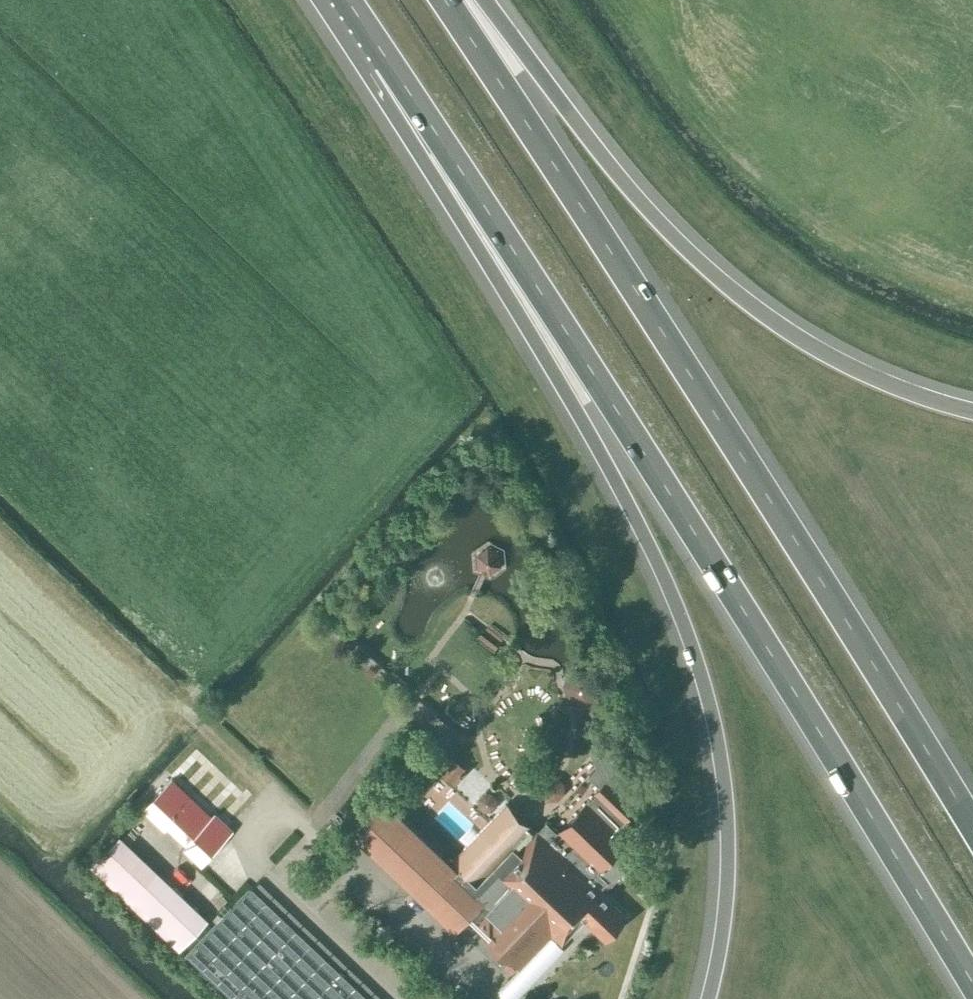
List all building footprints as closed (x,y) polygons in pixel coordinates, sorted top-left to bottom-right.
[(428,696),(422,707),(436,714),(442,704),(428,696)] [(629,773),(610,735),(603,738),(591,750),(598,766),(589,775),(602,787),(559,832),(546,820),(536,831),(506,803),(453,859),(381,791),(330,845),(341,855),(361,834),(501,966),(510,957),(519,966),(551,932),(562,942),(585,918),(605,937),(625,915),(598,889),(607,880),(611,884),(642,851),(622,833),(641,813),(633,805),(640,797),(622,780),(629,773)] [(462,778),(477,761),(455,742),(440,759),(462,778)] [(213,813),(172,775),(143,805),(164,825),(167,822),(187,841),(184,844),(200,860),(233,826),(216,810),(213,813)] [(208,922),(119,837),(90,868),(179,952),(208,922)] [(205,947),(240,985),(253,973),(219,935),(205,947)]
